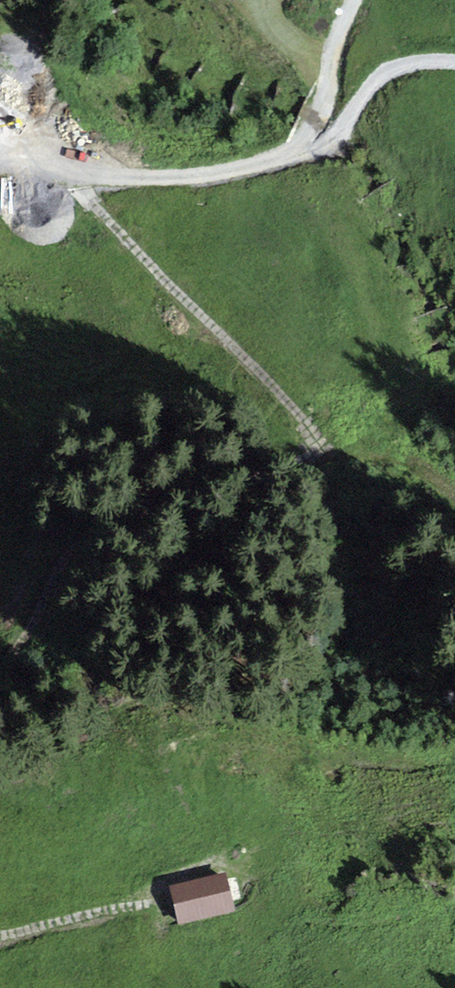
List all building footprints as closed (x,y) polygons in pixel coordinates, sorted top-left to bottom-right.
[(179,922),(231,910),(224,877),(172,889),(179,922)]
